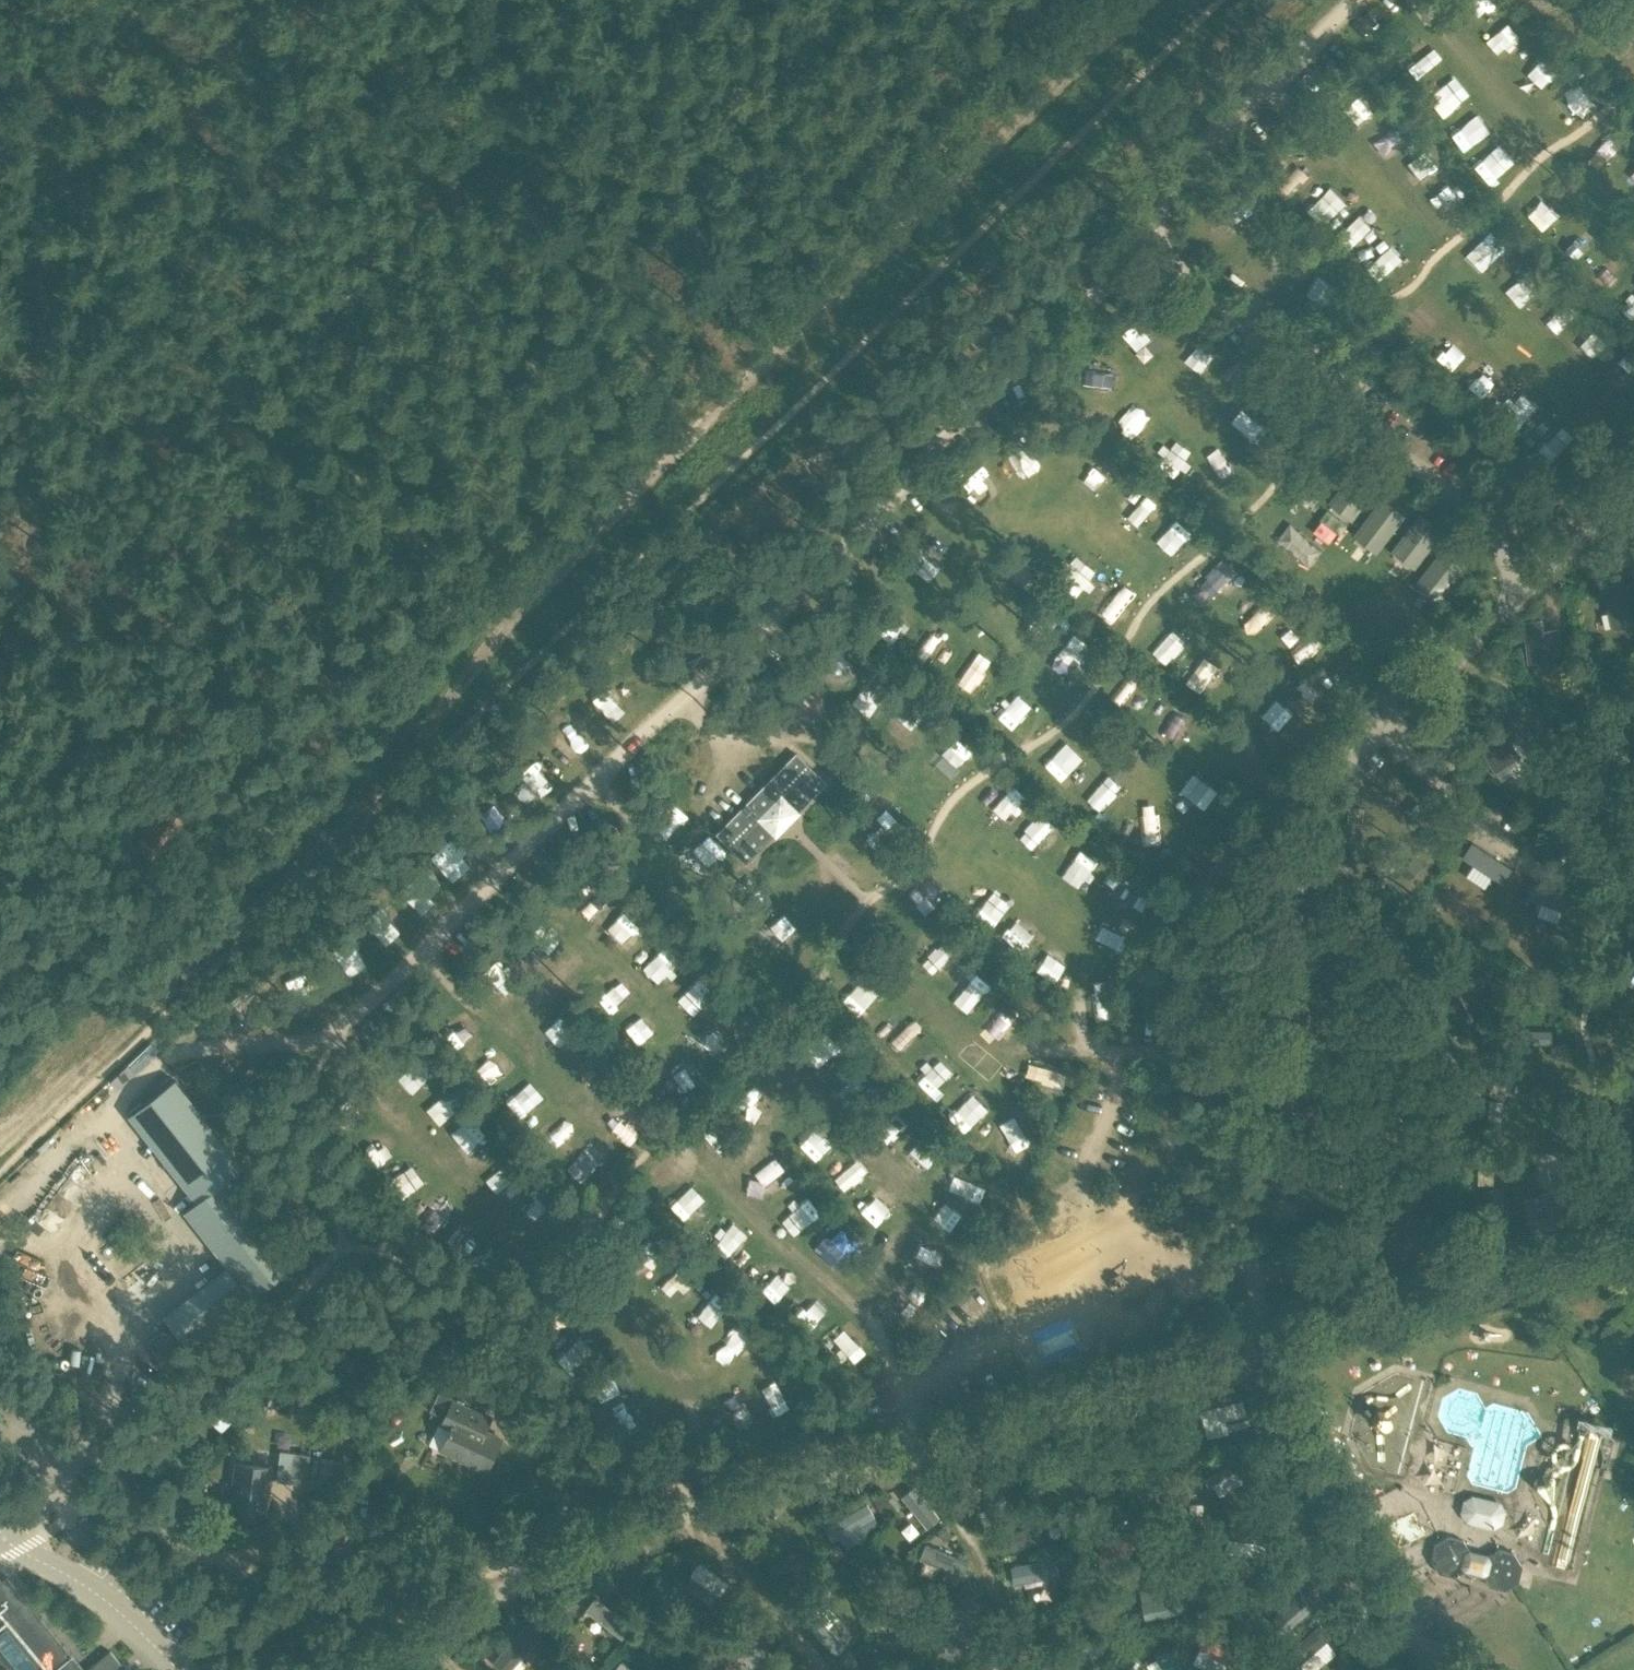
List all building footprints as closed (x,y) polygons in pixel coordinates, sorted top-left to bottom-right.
[(1357,465),(1336,493),(1359,510),(1380,482),(1357,465)] [(1383,498),(1362,525),(1385,543),(1406,515),(1383,498)] [(1421,513),(1400,541),(1422,558),(1443,530),(1421,513)] [(1446,546),(1425,574),(1448,591),(1469,563),(1446,546)] [(1528,663),(1563,660),(1559,628),(1545,629),(1543,618),(1524,621),(1528,663)] [(1510,739),(1518,734),(1511,723),(1477,744),(1494,771),(1519,757),(1510,739)] [(826,783),(796,754),(718,833),(747,862),(826,783)] [(158,775),(156,789),(174,791),(176,778),(158,775)] [(1414,796),(1406,804),(1417,814),(1425,806),(1414,796)] [(1422,830),(1421,845),(1432,846),(1433,831),(1422,830)] [(1473,842),(1463,856),(1504,883),(1513,868),(1473,842)] [(1350,849),(1341,854),(1349,867),(1358,861),(1350,849)] [(1413,859),(1402,869),(1409,878),(1420,868),(1413,859)] [(1372,870),(1370,881),(1385,884),(1387,873),(1372,870)] [(1536,882),(1530,899),(1576,914),(1581,897),(1536,882)] [(1334,959),(1322,969),(1332,981),(1344,972),(1334,959)] [(1520,1030),(1520,1043),(1553,1044),(1553,1031),(1520,1030)] [(1552,1045),(1556,1060),(1571,1056),(1567,1041),(1554,1044),(1552,1045)] [(1498,1077),(1491,1091),(1504,1098),(1511,1084),(1498,1077)] [(1573,1088),(1560,1089),(1562,1122),(1575,1121),(1573,1088)] [(1576,1127),(1561,1123),(1557,1139),(1572,1142),(1576,1127)] [(1495,1181),(1495,1166),(1479,1165),(1479,1181),(1495,1181)] [(253,1298),(297,1262),(230,1177),(185,1212),(253,1298)] [(1497,1186),(1485,1192),(1498,1222),(1510,1217),(1497,1186)] [(159,1357),(177,1343),(163,1326),(145,1340),(159,1357)] [(454,1356),(450,1364),(464,1371),(468,1362),(454,1356)] [(487,1426),(493,1414),(452,1395),(440,1421),(449,1426),(439,1447),(487,1469),(503,1434),(487,1426)] [(1243,1400),(1201,1410),(1204,1425),(1247,1415),(1243,1400)] [(1265,1404),(1252,1411),(1258,1423),(1271,1416),(1265,1404)] [(1226,1420),(1204,1425),(1207,1438),(1229,1433),(1226,1420)] [(280,1449),(276,1479),(291,1481),(295,1450),(280,1449)] [(321,1456),(319,1474),(341,1476),(343,1459),(321,1456)] [(275,1462),(236,1457),(229,1513),(268,1518),(275,1462)] [(1236,1470),(1212,1483),(1220,1496),(1243,1482),(1236,1470)] [(1110,1476),(1102,1490),(1110,1495),(1118,1481),(1110,1476)] [(914,1484),(901,1495),(927,1527),(940,1517),(914,1484)] [(1058,1495),(1049,1500),(1055,1512),(1064,1508),(1058,1495)] [(882,1514),(890,1509),(882,1496),(875,1500),(882,1514)] [(867,1501),(824,1525),(832,1539),(862,1522),(875,1515),(867,1501)] [(1252,1503),(1250,1511),(1257,1512),(1259,1505),(1252,1503)] [(1190,1504),(1190,1514),(1203,1514),(1204,1504),(1190,1504)] [(875,1515),(862,1522),(866,1529),(868,1528),(878,1522),(875,1515)] [(1230,1522),(1227,1540),(1270,1545),(1272,1528),(1230,1522)] [(1041,1523),(996,1534),(1000,1551),(1045,1540),(1041,1523)] [(1141,1523),(1100,1545),(1109,1561),(1150,1538),(1141,1523)] [(945,1540),(952,1535),(945,1525),(938,1530),(945,1540)] [(1464,1571),(1484,1576),(1490,1586),(1505,1590),(1519,1582),(1523,1566),(1515,1552),(1499,1548),(1489,1554),(1470,1549),(1464,1539),(1449,1535),(1435,1543),(1431,1559),(1439,1573),(1454,1576),(1464,1571)] [(925,1543),(919,1557),(947,1569),(959,1574),(963,1576),(969,1562),(925,1543)] [(894,1551),(886,1557),(894,1567),(902,1560),(894,1551)] [(706,1555),(701,1562),(708,1567),(713,1560),(706,1555)] [(1056,1556),(1011,1563),(1014,1582),(1059,1574),(1056,1556)] [(1096,1560),(1088,1560),(1089,1571),(1097,1570),(1096,1560)] [(699,1561),(690,1573),(720,1595),(729,1582),(699,1561)] [(801,1561),(769,1564),(770,1577),(802,1574),(801,1561)] [(1084,1567),(1075,1567),(1076,1579),(1085,1579),(1084,1567)] [(947,1569),(943,1577),(955,1582),(959,1574),(947,1569)] [(829,1573),(827,1583),(839,1585),(841,1576),(829,1573)] [(9,1576),(2,1581),(0,1578),(0,1669),(86,1669),(9,1576)] [(670,1580),(659,1591),(667,1599),(678,1588),(670,1580)] [(1244,1593),(1258,1593),(1258,1584),(1244,1584),(1244,1593)] [(967,1590),(961,1602),(969,1606),(975,1594),(967,1590)] [(1186,1593),(1141,1602),(1144,1619),(1190,1610),(1186,1593)] [(1300,1594),(1273,1619),(1284,1632),(1312,1608),(1300,1594)] [(595,1595),(585,1607),(606,1625),(613,1630),(620,1636),(631,1623),(595,1595)] [(1114,1595),(1104,1599),(1109,1611),(1118,1607),(1114,1595)] [(1101,1597),(1093,1600),(1097,1611),(1105,1608),(1101,1597)] [(1260,1602),(1260,1613),(1269,1612),(1268,1601),(1260,1602)] [(955,1604),(936,1644),(952,1651),(971,1612),(955,1604)] [(813,1609),(803,1618),(834,1654),(845,1645),(813,1609)] [(1340,1623),(1347,1618),(1341,1609),(1334,1613),(1340,1623)] [(492,1660),(503,1669),(510,1669),(540,1635),(525,1622),(492,1660)] [(1321,1622),(1289,1649),(1300,1662),(1332,1636),(1321,1622)] [(606,1625),(604,1628),(610,1634),(613,1630),(606,1625)] [(1207,1634),(1200,1647),(1239,1668),(1246,1655),(1207,1634)] [(537,1639),(530,1647),(535,1651),(542,1643),(537,1639)] [(1328,1639),(1317,1648),(1322,1654),(1333,1645),(1328,1639)] [(486,1643),(476,1651),(482,1658),(491,1649),(486,1643)] [(911,1644),(902,1645),(903,1658),(912,1657),(911,1644)] [(1156,1655),(1166,1669),(1184,1669),(1169,1647),(1156,1655)] [(1000,1669),(1010,1661),(1002,1652),(992,1661),(1000,1669)] [(613,1669),(632,1669),(620,1661),(613,1669)] [(978,1669),(997,1669),(989,1661),(978,1669)]
